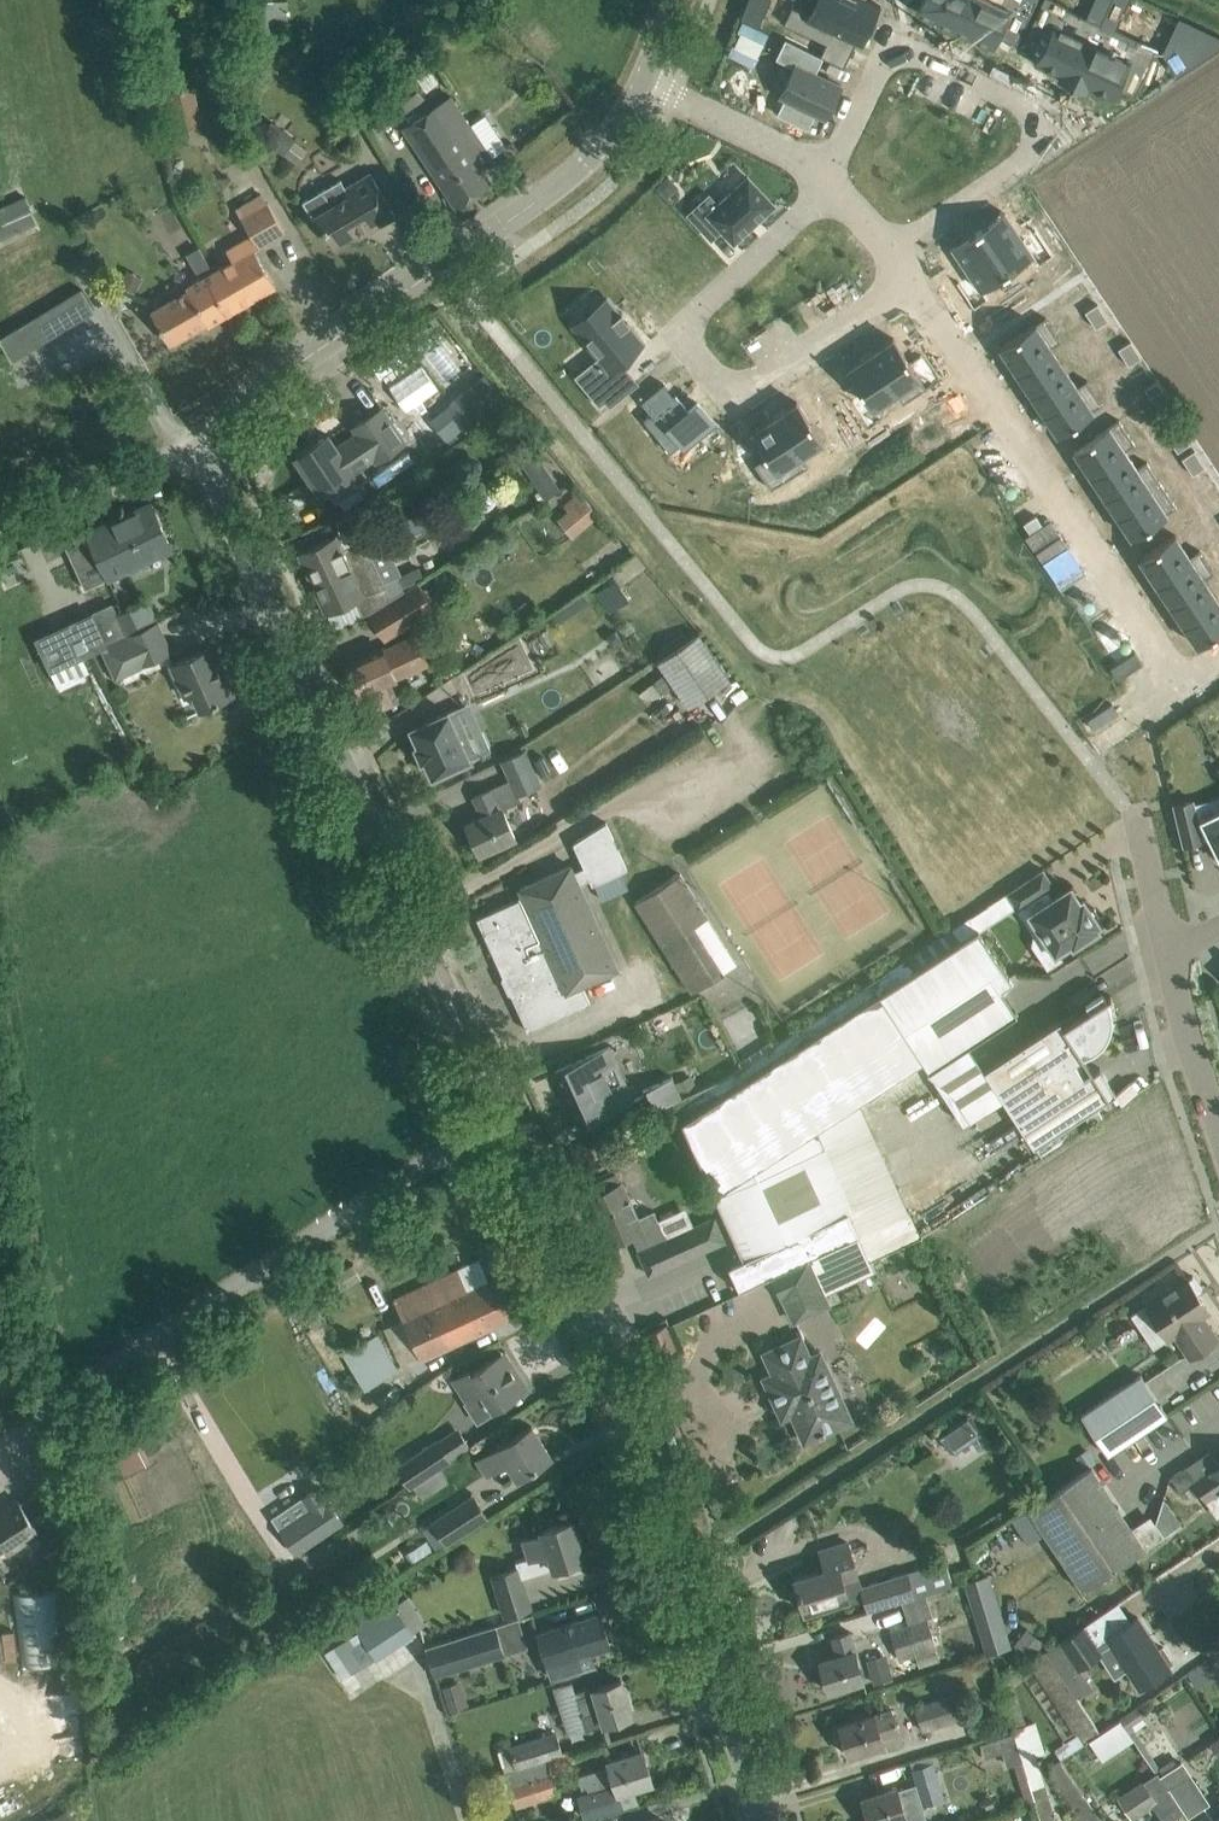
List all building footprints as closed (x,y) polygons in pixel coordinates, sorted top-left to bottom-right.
[(785,21),(828,42),(833,30),(847,36),(851,27),(864,32),(866,26),(867,26),(867,27),(878,5),(880,6),(881,4),(872,0),(832,0),(823,20),(817,17),(792,5),(785,21)] [(918,11),(955,28),(968,0),(923,0),(918,11)] [(955,28),(992,45),(997,35),(1017,44),(1037,0),(968,0),(955,28)] [(1024,42),(1044,51),(1039,62),(1063,74),(1061,77),(1074,83),(1103,22),(1068,5),(1069,4),(1061,0),(1044,0),(1024,42)] [(1189,67),(1206,55),(1218,47),(1218,34),(1185,19),(1174,43),(1189,67)] [(390,37),(376,20),(339,52),(353,69),(390,37)] [(1103,22),(1074,83),(1088,90),(1089,86),(1113,98),(1118,87),(1138,96),(1161,48),(1140,37),(1139,39),(1103,22)] [(785,37),(776,57),(792,65),(778,95),(784,98),(777,113),(808,128),(815,113),(826,119),(843,83),(816,70),(823,55),(785,37)] [(165,91),(174,128),(202,121),(194,84),(165,91)] [(450,95),(404,125),(456,205),(492,182),(483,169),(494,162),(490,157),(507,146),(485,113),(468,124),(450,95)] [(284,154),(285,153),(295,138),(296,137),(271,119),(259,136),(284,154)] [(371,172),(346,186),(341,177),(303,200),(313,218),(317,215),(334,245),(367,226),(369,230),(395,215),(371,172)] [(709,192),(688,212),(712,238),(723,227),(734,239),(773,203),(748,175),(718,203),(709,192)] [(217,295),(227,313),(276,284),(255,248),(285,230),(263,191),(235,206),(250,232),(227,246),(234,258),(214,270),(213,270),(225,290),(217,295)] [(37,221),(26,195),(0,207),(0,238),(37,221)] [(1005,211),(979,229),(1007,271),(1033,253),(1039,263),(1053,254),(1036,229),(1023,237),(1005,211)] [(979,229),(952,247),(970,273),(957,281),(974,307),(987,298),(981,288),(1007,271),(979,229)] [(213,270),(214,270),(200,245),(186,253),(201,277),(187,285),(189,288),(152,309),(170,342),(207,320),(209,323),(227,313),(217,295),(225,290),(213,270)] [(585,301),(565,318),(592,351),(566,372),(593,404),(611,390),(610,390),(596,372),(627,346),(628,347),(641,336),(635,329),(616,305),(617,304),(616,303),(614,305),(601,290),(605,286),(611,282),(603,271),(597,265),(572,286),(585,301)] [(66,295),(34,314),(34,315),(48,338),(80,319),(66,295)] [(1098,302),(1085,310),(1091,318),(1103,310),(1098,302)] [(1103,310),(1091,318),(1096,326),(1108,318),(1103,310)] [(1051,345),(1036,322),(1000,346),(1015,369),(1051,345)] [(893,336),(871,352),(897,391),(920,377),(926,386),(939,378),(922,352),(910,361),(893,336)] [(1131,339),(1118,347),(1124,355),(1136,347),(1131,339)] [(1065,365),(1051,345),(1015,369),(1021,377),(1023,380),(1029,389),(1065,365)] [(1136,347),(1124,355),(1129,364),(1141,355),(1136,347)] [(871,352),(848,366),(864,391),(851,399),(868,425),(881,416),(875,406),(897,391),(871,352)] [(1078,386),(1065,365),(1029,389),(1035,398),(1034,398),(1036,400),(1036,401),(1040,406),(1042,409),(1078,386)] [(449,401),(451,402),(430,418),(450,443),(470,427),(472,428),(506,401),(484,373),(449,401)] [(1157,380),(1145,388),(1150,396),(1163,388),(1157,380)] [(674,394),(663,381),(641,400),(651,413),(644,418),(670,451),(679,443),(684,449),(718,422),(699,397),(698,397),(687,406),(676,392),(674,394)] [(1093,408),(1078,386),(1042,409),(1044,412),(1044,413),(1046,416),(1050,421),(1050,420),(1056,430),(1057,432),(1059,431),(1059,430),(1093,408)] [(797,400),(774,415),(801,455),(823,441),(829,450),(843,441),(826,416),(813,424),(797,400)] [(327,435),(297,455),(322,492),(327,489),(335,502),(339,500),(345,509),(365,496),(359,487),(360,486),(351,473),(354,471),(353,470),(375,456),(376,458),(404,440),(382,406),(354,425),(358,431),(335,446),(327,435)] [(774,415),(751,430),(768,455),(755,463),(771,489),(785,480),(778,470),(801,455),(774,415)] [(1089,471),(1125,447),(1110,425),(1074,448),(1089,471)] [(1185,434),(1173,442),(1178,450),(1190,442),(1185,434)] [(561,487),(534,447),(519,457),(546,497),(561,487)] [(1138,468),(1125,447),(1089,471),(1095,480),(1096,483),(1097,483),(1103,492),(1138,468)] [(1195,449),(1182,457),(1188,465),(1200,457),(1195,449)] [(1200,457),(1188,465),(1193,473),(1205,465),(1200,457)] [(1152,488),(1138,468),(1103,492),(1106,496),(1109,501),(1108,501),(1110,503),(1114,509),(1116,512),(1152,488)] [(1167,511),(1152,488),(1116,512),(1118,515),(1131,535),(1167,511)] [(587,493),(558,509),(571,533),(600,517),(587,493)] [(151,503),(64,542),(80,577),(103,566),(108,577),(172,547),(151,503)] [(403,520),(377,532),(384,547),(410,536),(406,527),(404,522),(403,520)] [(1191,556),(1176,533),(1139,557),(1154,580),(1191,556)] [(298,551),(313,583),(372,555),(365,538),(343,548),(336,534),(298,551)] [(391,595),(372,555),(313,583),(327,613),(355,600),(361,614),(391,595)] [(1204,576),(1191,556),(1154,580),(1160,589),(1161,588),(1162,591),(1163,591),(1168,600),(1204,576)] [(1204,576),(1168,600),(1174,609),(1176,612),(1179,618),(1180,617),(1182,620),(1218,597),(1204,576)] [(418,581),(385,602),(401,626),(434,605),(418,581)] [(36,637),(50,669),(158,621),(147,596),(113,613),(108,603),(36,637)] [(1218,597),(1182,620),(1184,623),(1183,624),(1186,627),(1189,632),(1196,641),(1195,641),(1197,643),(1218,629),(1218,599),(1218,597)] [(102,647),(114,676),(171,652),(158,621),(102,647)] [(699,632),(658,660),(688,705),(730,676),(699,632)] [(383,647),(346,662),(360,694),(366,691),(374,709),(397,699),(389,681),(396,678),(395,675),(427,661),(416,635),(384,649),(383,647)] [(207,646),(185,656),(170,663),(185,696),(192,693),(200,709),(235,694),(225,671),(219,674),(207,646)] [(494,656),(453,674),(464,700),(505,682),(494,656)] [(448,710),(411,727),(419,744),(415,746),(422,760),(425,758),(433,775),(440,772),(442,776),(457,769),(455,765),(470,758),(469,757),(490,748),(482,731),(462,740),(448,710)] [(483,815),(466,823),(480,852),(502,842),(516,835),(503,807),(522,799),(519,793),(542,783),(526,747),(504,758),(513,778),(474,795),(483,815)] [(1199,820),(1194,798),(1173,803),(1183,843),(1204,838),(1203,836),(1210,834),(1218,853),(1218,810),(1199,820)] [(584,865),(573,870),(570,864),(520,887),(524,895),(477,916),(528,1029),(590,1001),(582,983),(617,967),(579,882),(590,877),(592,882),(621,869),(626,867),(606,821),(574,841),(584,865)] [(1007,892),(1024,918),(1031,913),(1055,950),(1072,940),(1073,943),(1097,927),(1096,924),(1099,922),(1097,919),(1099,915),(1098,911),(1096,908),(1092,906),(1088,905),(1083,898),(1080,900),(1071,886),(1048,901),(1042,892),(1054,884),(1043,868),(1029,877),(1007,892)] [(621,869),(595,881),(603,898),(629,886),(621,869)] [(680,872),(656,888),(635,901),(692,990),(723,970),(694,924),(708,915),(680,872)] [(920,965),(879,992),(923,1059),(962,1122),(1002,1096),(984,1068),(968,1044),(1017,1011),(1001,987),(1012,979),(979,928),(970,914),(962,920),(952,926),(961,938),(920,965)] [(952,926),(911,953),(920,965),(961,938),(952,926)] [(632,1204),(597,1219),(608,1244),(638,1231),(645,1246),(638,1249),(649,1273),(734,1235),(744,1257),(729,1264),(739,1284),(770,1270),(807,1253),(857,1230),(870,1258),(920,1235),(917,1229),(916,1225),(902,1192),(870,1123),(860,1099),(923,1059),(879,992),(920,965),(911,953),(722,1078),(673,1100),(675,1105),(680,1117),(723,1213),(715,1217),(714,1215),(693,1224),(665,1237),(656,1218),(653,1210),(637,1217),(632,1204)] [(1095,1049),(1098,1047),(1100,1045),(1101,1044),(1102,1043),(1103,1042),(1104,1040),(1105,1039),(1107,1036),(1108,1034),(1109,1032),(1110,1030),(1110,1029),(1111,1027),(1112,1024),(1112,1023),(1112,1020),(1112,1017),(1112,1016),(1112,1014),(1112,1010),(1111,1009),(1111,1007),(1110,1004),(1108,1001),(1108,999),(1107,998),(1111,995),(1110,993),(1064,1024),(1083,1054),(1086,1053),(1089,1052),(1090,1052),(1091,1051),(1093,1050),(1095,1049)] [(1060,1018),(984,1068),(1002,1096),(1034,1144),(1108,1096),(1109,1097),(1111,1097),(1110,1095),(1116,1091),(1100,1066),(1094,1070),(1083,1054),(1064,1024),(1060,1018)] [(555,1069),(579,1124),(634,1099),(610,1044),(555,1069)] [(682,1093),(673,1074),(643,1088),(652,1108),(682,1094),(682,1093)] [(676,1081),(682,1093),(697,1086),(692,1074),(676,1081)] [(586,1194),(597,1219),(598,1219),(632,1204),(613,1162),(594,1171),(601,1187),(586,1194)] [(857,1230),(807,1253),(824,1293),(876,1269),(870,1258),(857,1230)] [(807,1253),(770,1270),(775,1281),(781,1295),(782,1295),(794,1319),(829,1303),(824,1293),(807,1253)] [(458,1268),(394,1298),(403,1317),(467,1288),(458,1268)] [(1193,1274),(1188,1278),(1187,1276),(1164,1291),(1162,1289),(1144,1300),(1168,1337),(1173,1333),(1189,1357),(1218,1338),(1207,1322),(1206,1324),(1200,1316),(1209,1309),(1197,1292),(1203,1288),(1193,1274)] [(467,1288),(403,1317),(421,1356),(422,1357),(510,1316),(492,1277),(467,1288)] [(649,1330),(659,1353),(675,1346),(665,1323),(649,1330)] [(378,1332),(343,1353),(350,1365),(364,1388),(366,1391),(401,1369),(378,1332)] [(852,1418),(844,1401),(820,1350),(810,1355),(801,1334),(764,1351),(773,1372),(763,1376),(782,1417),(792,1413),(804,1440),(852,1418)] [(508,1364),(501,1352),(471,1370),(469,1367),(453,1377),(466,1399),(481,1389),(493,1407),(528,1385),(513,1361),(508,1364)] [(1167,1415),(1140,1374),(1081,1413),(1107,1454),(1167,1415)] [(948,1429),(939,1435),(949,1449),(956,1451),(979,1434),(978,1429),(967,1416),(963,1418),(962,1416),(946,1427),(948,1429)] [(551,1454),(531,1424),(478,1458),(488,1472),(508,1459),(518,1475),(551,1454)] [(412,1481),(438,1464),(449,1456),(437,1438),(396,1465),(408,1484),(412,1481)] [(1169,1476),(1180,1492),(1195,1482),(1206,1498),(1218,1489),(1218,1461),(1210,1448),(1169,1476)] [(1080,1458),(1086,1466),(1094,1461),(1088,1452),(1080,1458)] [(1091,1464),(1071,1477),(1028,1506),(1069,1569),(1082,1589),(1146,1546),(1132,1526),(1091,1464)] [(309,1506),(280,1526),(296,1551),(343,1520),(319,1485),(302,1496),(309,1506)] [(20,1501),(19,1500),(0,1512),(0,1552),(7,1547),(8,1550),(39,1530),(37,1528),(59,1514),(41,1487),(20,1501)] [(473,1493),(432,1520),(433,1521),(423,1528),(436,1547),(446,1541),(447,1542),(488,1515),(473,1493)] [(1150,1514),(1132,1526),(1146,1546),(1164,1534),(1150,1514)] [(571,1519),(548,1526),(542,1528),(543,1531),(526,1537),(531,1554),(514,1559),(516,1565),(493,1573),(504,1611),(529,1604),(521,1576),(583,1557),(571,1519)] [(862,1584),(848,1541),(820,1549),(826,1567),(795,1577),(805,1609),(847,1597),(848,1601),(865,1596),(869,1608),(900,1599),(915,1594),(908,1570),(862,1584)] [(987,1653),(1012,1646),(989,1571),(964,1579),(987,1653)] [(14,1592),(22,1665),(73,1660),(66,1586),(14,1592)] [(386,1588),(352,1610),(347,1614),(376,1656),(415,1630),(386,1588)] [(1061,1638),(1079,1667),(1100,1653),(1114,1675),(1127,1667),(1140,1686),(1170,1667),(1168,1663),(1173,1660),(1163,1645),(1158,1648),(1138,1616),(1131,1620),(1118,1599),(1061,1638)] [(867,1610),(848,1619),(853,1631),(873,1622),(867,1610)] [(600,1612),(577,1619),(566,1622),(538,1631),(546,1655),(552,1676),(580,1667),(595,1663),(590,1648),(610,1642),(600,1612)] [(907,1623),(890,1628),(899,1658),(916,1653),(919,1664),(940,1658),(928,1617),(907,1623)] [(506,1654),(496,1623),(426,1645),(436,1677),(506,1654)] [(864,1679),(849,1629),(832,1635),(838,1653),(819,1659),(829,1689),(864,1679)] [(1049,1647),(1029,1660),(1054,1699),(1081,1742),(1088,1737),(1098,1729),(1093,1722),(1086,1710),(1077,1695),(1090,1685),(1079,1667),(1061,1638),(1049,1647)] [(892,1676),(886,1652),(870,1656),(876,1680),(892,1676)] [(1200,1663),(1187,1672),(1196,1686),(1210,1678),(1200,1663)] [(1018,1668),(997,1681),(1001,1692),(1011,1728),(1014,1727),(1027,1722),(1014,1684),(1024,1677),(1018,1668)] [(621,1678),(598,1685),(576,1692),(572,1679),(553,1685),(569,1730),(605,1720),(606,1722),(632,1714),(621,1678)] [(958,1690),(915,1704),(924,1730),(966,1715),(958,1690)] [(862,1716),(839,1723),(849,1754),(872,1747),(881,1744),(883,1750),(904,1745),(900,1731),(898,1731),(891,1711),(874,1717),(873,1713),(862,1716)] [(1091,1736),(1103,1757),(1135,1737),(1122,1716),(1091,1736)] [(1027,1722),(1014,1727),(1015,1730),(1018,1742),(1019,1745),(1023,1760),(1028,1775),(1031,1786),(1044,1782),(1036,1754),(1045,1751),(1036,1719),(1027,1722)] [(505,1768),(563,1751),(556,1731),(509,1743),(509,1745),(498,1748),(505,1768)] [(599,1767),(579,1774),(582,1786),(588,1785),(589,1789),(577,1792),(585,1817),(637,1801),(633,1786),(653,1780),(643,1750),(607,1761),(609,1768),(600,1771),(599,1767)] [(944,1796),(933,1759),(932,1754),(910,1761),(923,1803),(944,1796)] [(1058,1754),(1050,1760),(1053,1764),(1047,1769),(1071,1805),(1066,1808),(1074,1820),(1103,1820),(1058,1754)] [(1177,1763),(1160,1775),(1184,1811),(1187,1815),(1209,1800),(1182,1760),(1177,1763)] [(516,1804),(540,1796),(530,1762),(506,1769),(516,1804)] [(1120,1797),(1133,1816),(1153,1803),(1165,1820),(1174,1820),(1172,1819),(1184,1811),(1160,1775),(1157,1771),(1120,1797)] [(885,1790),(862,1797),(869,1820),(892,1820),(894,1820),(906,1816),(904,1809),(920,1804),(915,1786),(898,1791),(897,1786),(885,1790)]
